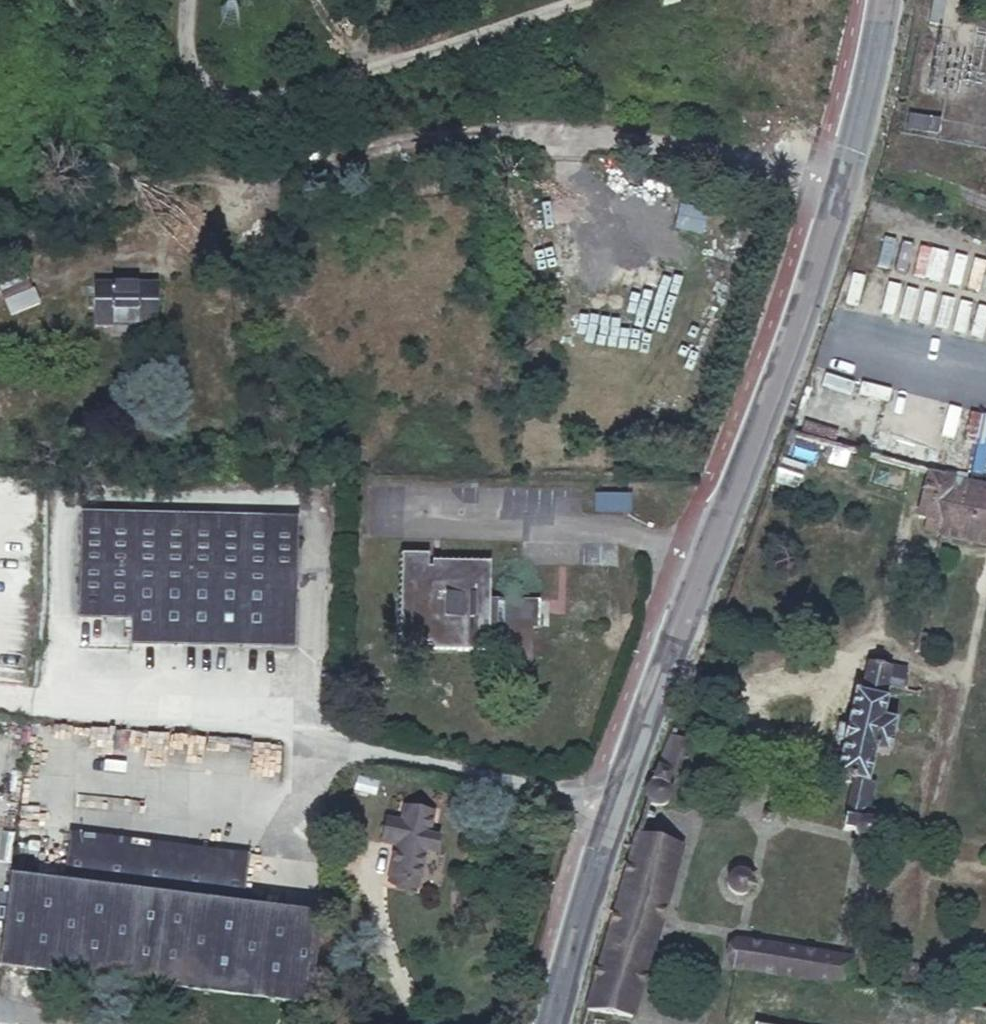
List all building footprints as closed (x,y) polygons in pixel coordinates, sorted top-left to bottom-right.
[(662,8),(680,3),(679,0),(660,0),(662,8)] [(746,30),(760,27),(759,20),(744,23),(746,30)] [(909,116),(907,132),(933,137),(935,121),(909,116)] [(612,210),(628,211),(629,201),(612,201),(612,210)] [(378,228),(394,228),(394,219),(379,218),(378,228)] [(39,301),(25,273),(0,285),(0,294),(10,315),(39,301)] [(119,284),(134,283),(134,276),(118,275),(119,284)] [(94,326),(158,325),(158,283),(134,283),(119,284),(95,284),(94,326)] [(248,419),(259,418),(258,405),(246,406),(248,419)] [(526,420),(538,420),(538,408),(526,408),(526,420)] [(924,462),(914,511),(924,513),(922,525),(937,528),(937,530),(985,540),(985,473),(924,462)] [(595,511),(627,513),(628,498),(596,496),(595,511)] [(165,641),(326,645),(329,516),(117,512),(113,613),(165,615),(165,641)] [(552,665),(582,666),(582,629),(590,629),(591,601),(538,600),(539,562),(484,560),(484,567),(475,566),(475,553),(450,552),(450,650),(473,651),(473,644),(479,644),(480,650),(538,652),(538,628),(553,628),(552,665)] [(916,644),(928,646),(931,629),(920,627),(916,644)] [(871,838),(875,838),(878,819),(867,817),(872,786),(867,785),(872,755),(887,758),(893,722),(879,719),(885,685),(901,687),(905,665),(866,659),(860,691),(854,691),(840,773),(846,774),(846,781),(852,782),(845,827),(858,829),(859,833),(861,836),(862,839),(866,840),(869,839),(871,838)] [(224,752),(223,775),(280,778),(282,739),(203,736),(202,751),(224,752)] [(700,752),(670,742),(648,803),(650,806),(652,807),(657,808),(662,808),(667,806),(670,801),(672,794),(669,788),(675,774),(689,779),(700,752)] [(394,826),(391,849),(386,884),(417,888),(422,853),(427,854),(430,837),(423,836),(426,815),(396,810),(394,826)] [(376,848),(391,849),(394,826),(379,824),(376,848)] [(0,938),(0,974),(307,1013),(318,921),(226,908),(233,858),(58,833),(49,885),(8,881),(0,938)] [(430,837),(427,854),(435,855),(436,837),(430,837)] [(680,850),(636,837),(613,912),(584,1013),(628,1023),(680,850)] [(738,878),(733,882),(731,886),(730,891),(731,896),(734,902),(740,905),(747,906),(754,903),(758,897),(760,892),(759,886),(756,881),(750,877),(743,876),(738,878)] [(741,946),(735,973),(801,983),(816,985),(851,990),(854,964),(741,946)]
